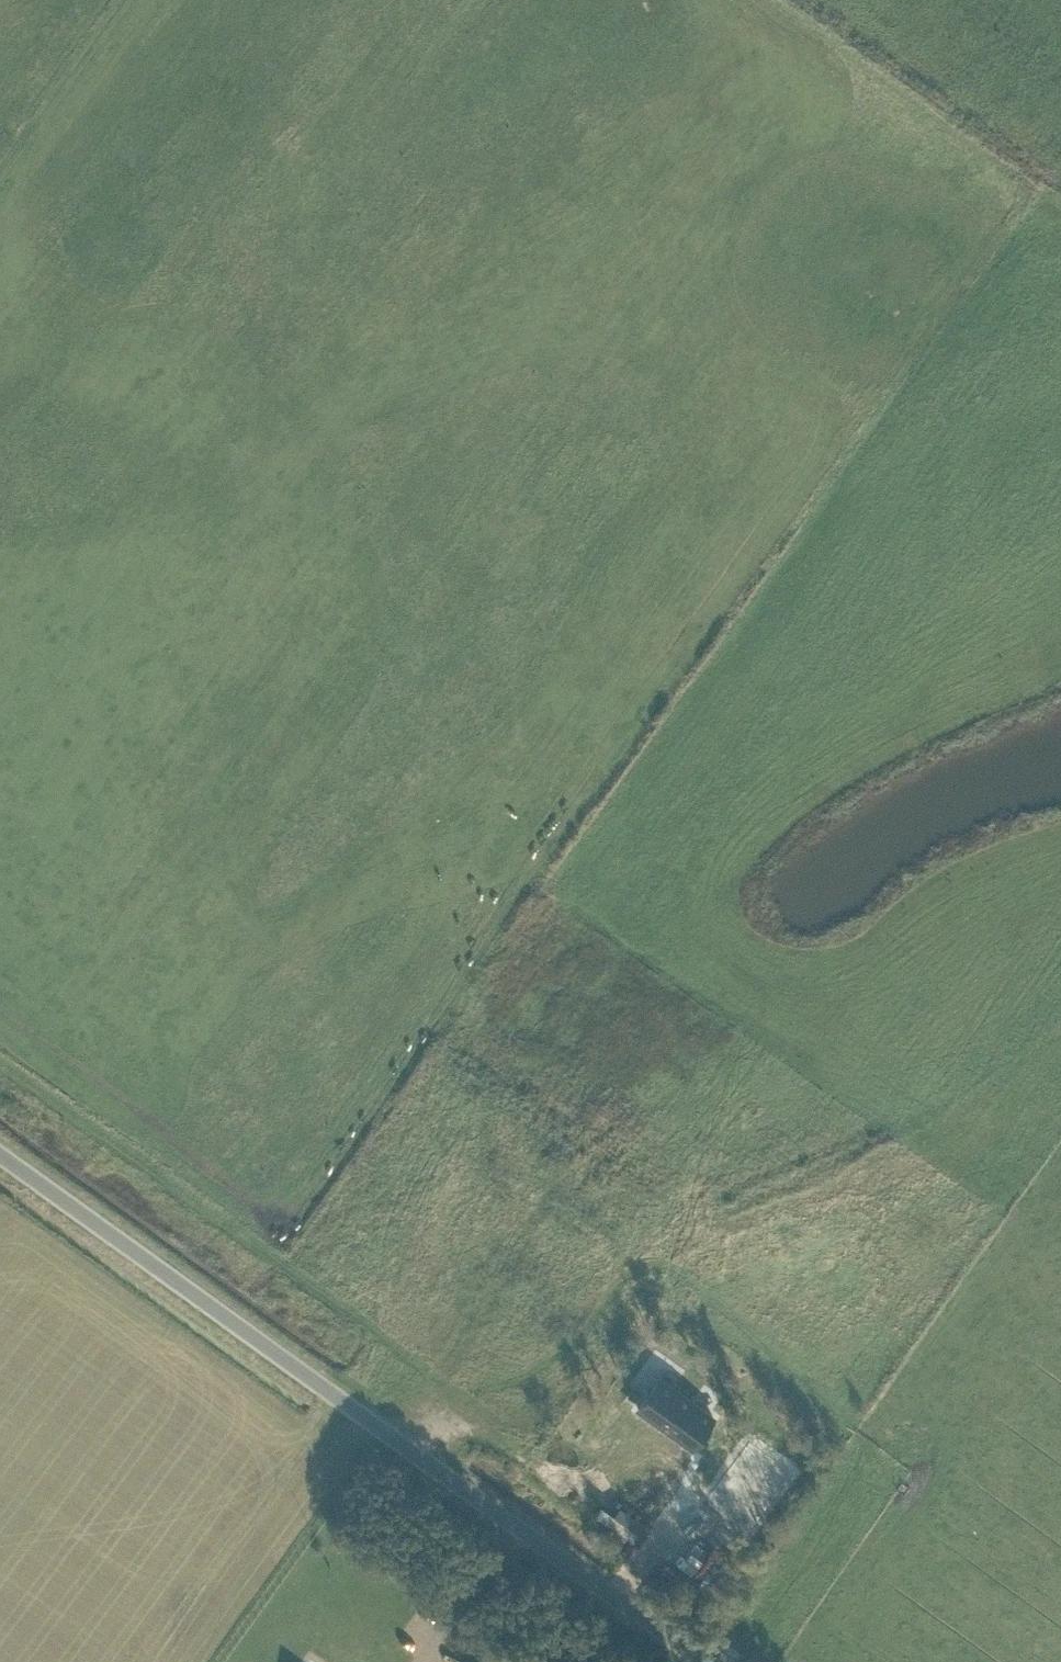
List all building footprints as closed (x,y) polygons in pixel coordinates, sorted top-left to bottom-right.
[(660,1375),(638,1405),(691,1444),(713,1413),(660,1375)]
